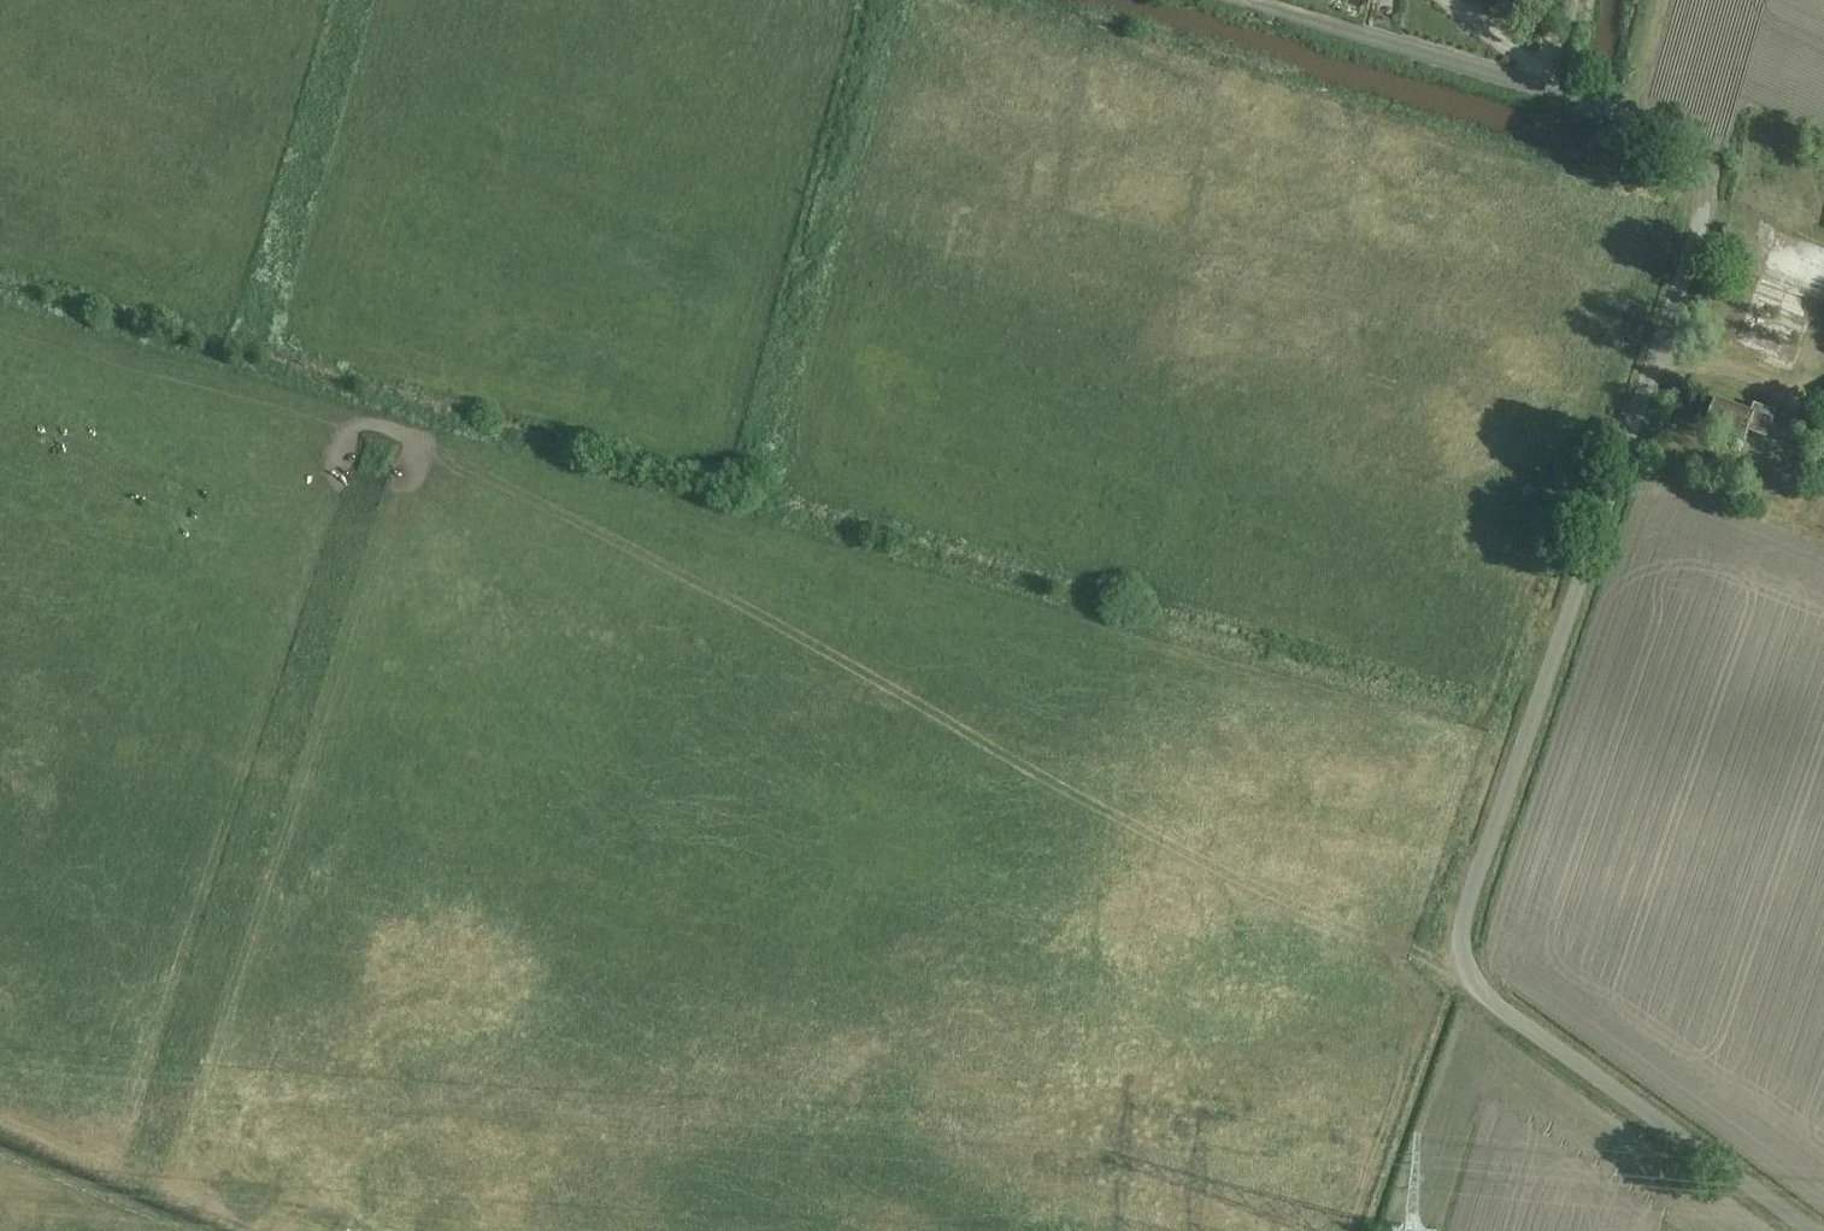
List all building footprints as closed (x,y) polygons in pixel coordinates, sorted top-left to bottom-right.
[(1795,366),(1819,300),(1760,278),(1736,344),(1795,366)] [(1751,412),(1715,399),(1704,427),(1744,442),(1748,432),(1766,439),(1776,413),(1754,405),(1751,412)]
